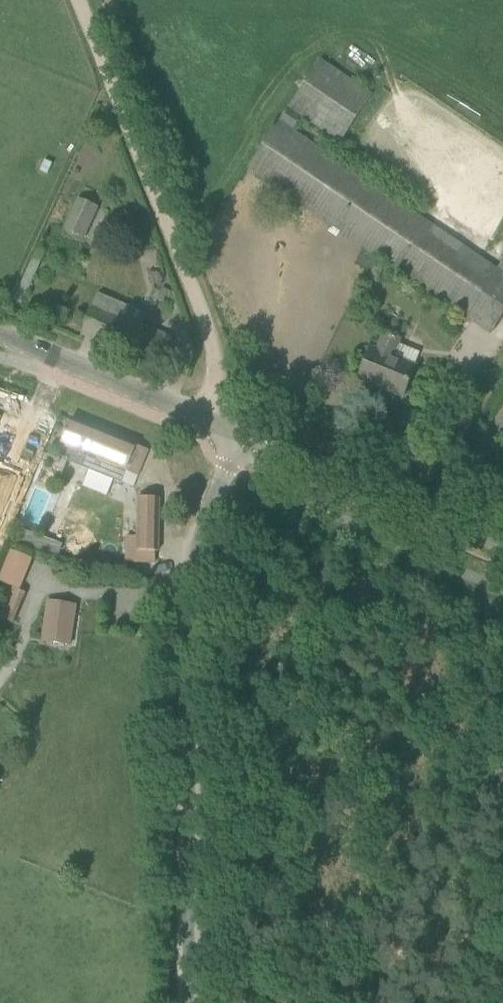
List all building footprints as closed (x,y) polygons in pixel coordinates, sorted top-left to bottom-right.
[(293,131),(303,117),(340,144),(374,95),(322,59),(280,121),(248,168),(491,332),(502,314),(502,260),(497,269),(293,131)] [(80,198),(66,230),(85,239),(101,206),(87,201),(80,198)] [(162,288),(157,299),(163,302),(168,290),(162,288)] [(90,312),(82,332),(159,364),(171,337),(151,329),(118,315),(122,304),(97,294),(90,312)] [(372,348),(359,379),(403,397),(416,366),(415,365),(394,357),(399,344),(401,339),(385,332),(378,350),(372,348)] [(77,465),(122,483),(126,472),(137,476),(147,450),(70,419),(60,446),(81,455),(77,465)] [(22,471),(2,463),(0,467),(0,523),(22,471)] [(158,551),(159,497),(138,497),(138,536),(127,536),(127,551),(158,551)] [(19,532),(16,542),(32,546),(34,536),(19,532)] [(0,615),(0,618),(15,624),(26,593),(12,587),(0,615)] [(48,601),(42,641),(70,645),(76,605),(48,601)]
